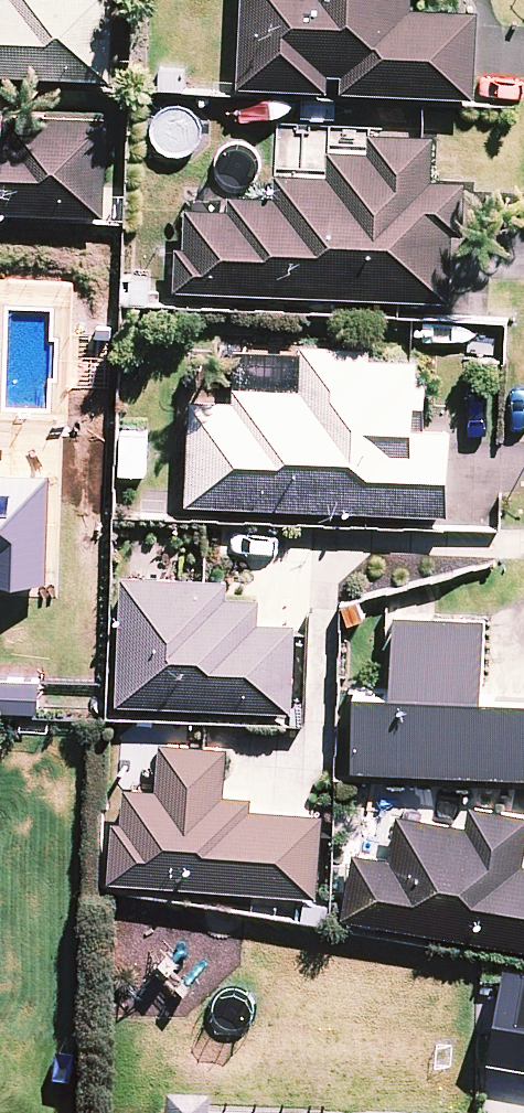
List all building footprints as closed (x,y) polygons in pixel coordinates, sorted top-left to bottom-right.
[(113,74),(116,0),(0,0),(0,70),(113,74)] [(241,81),(329,85),(330,69),(344,69),(343,86),(465,92),(477,92),(481,7),(415,4),(415,0),(245,0),(241,81)] [(107,210),(111,113),(8,109),(8,129),(0,129),(0,206),(107,210)] [(180,244),(178,286),(452,297),(454,229),(467,230),(469,179),(434,178),(436,132),(423,131),(372,129),(371,148),(332,147),(331,174),(279,172),(278,193),(234,191),(234,206),(189,204),(188,244),(180,244)] [(187,500),(448,510),(451,426),(414,424),(414,421),(426,422),(428,370),(419,370),(419,355),(372,353),(372,342),(303,339),(301,385),(235,382),(235,398),(191,396),(187,500)] [(124,571),(118,701),(293,709),(297,620),(259,618),(260,593),(229,592),(229,576),(207,575),(124,571)] [(358,765),(523,772),(523,697),(484,695),(487,614),(397,611),(393,691),(361,690),(358,765)] [(110,824),(106,883),(312,897),(318,817),(248,812),(249,799),(220,797),(223,750),(157,745),(154,793),(122,791),(119,825),(110,824)] [(337,920),(523,952),(523,867),(517,865),(523,827),(523,816),(464,806),(460,829),(392,817),(385,860),(348,854),(337,920)] [(523,1064),(523,967),(509,965),(492,1058),(523,1064)]
